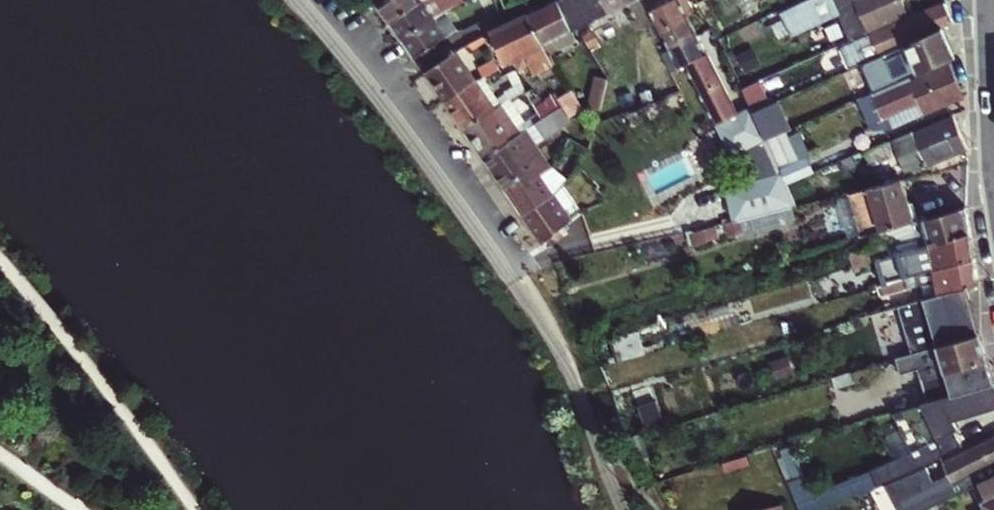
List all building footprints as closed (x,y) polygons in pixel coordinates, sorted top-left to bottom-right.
[(391,19),(427,0),(388,0),(380,5),(391,19)] [(391,19),(404,38),(430,23),(445,17),(435,0),(427,0),(391,19)] [(504,12),(499,0),(488,0),(497,16),(504,12)] [(630,2),(629,0),(560,0),(559,1),(573,30),(630,2)] [(655,10),(665,29),(691,17),(683,0),(668,0),(666,1),(663,3),(662,7),(655,10)] [(838,0),(808,0),(800,3),(813,31),(845,16),(838,0)] [(845,16),(855,38),(909,14),(902,0),(838,0),(845,16)] [(573,30),(559,1),(530,14),(545,44),(555,54),(577,39),(573,30)] [(956,21),(947,1),(873,34),(882,54),(956,21)] [(641,13),(639,9),(630,14),(632,18),(641,13)] [(545,44),(530,14),(492,33),(507,62),(545,44)] [(416,54),(454,31),(445,17),(430,23),(404,38),(416,54)] [(675,51),(701,38),(691,17),(665,29),(675,51)] [(622,25),(619,19),(610,23),(613,30),(622,25)] [(873,96),(956,58),(944,30),(861,68),(873,96)] [(683,68),(691,64),(710,56),(701,38),(675,51),(683,68)] [(438,64),(435,60),(428,64),(430,68),(427,70),(447,99),(476,82),(457,54),(438,64)] [(559,55),(551,58),(557,70),(565,67),(559,55)] [(711,55),(710,56),(691,64),(694,70),(700,67),(703,73),(697,76),(706,94),(712,91),(715,97),(709,100),(713,109),(719,106),(722,112),(716,115),(729,141),(738,136),(754,168),(773,158),(758,127),(749,131),(711,55)] [(965,98),(951,65),(888,94),(896,112),(920,101),(926,115),(965,98)] [(499,69),(476,82),(447,99),(467,129),(496,110),(481,89),(502,76),(499,69)] [(762,80),(745,85),(749,102),(767,97),(762,80)] [(801,89),(756,107),(787,183),(816,171),(798,126),(814,120),(801,89)] [(697,114),(686,91),(671,99),(682,121),(697,114)] [(511,101),(496,110),(467,129),(485,158),(529,130),(511,101)] [(926,115),(920,101),(896,112),(903,127),(926,116),(926,115)] [(969,149),(954,116),(897,140),(915,172),(969,149)] [(546,156),(529,130),(485,158),(503,185),(532,166),(537,164),(546,156)] [(537,164),(532,166),(539,176),(553,167),(546,156),(537,164)] [(532,166),(503,185),(523,215),(553,196),(556,192),(546,176),(555,170),(553,167),(539,176),(532,166)] [(776,169),(754,172),(758,209),(781,206),(776,169)] [(870,191),(882,235),(915,225),(903,183),(870,191)] [(558,195),(556,192),(553,196),(523,215),(543,245),(571,227),(576,220),(560,194),(558,195)] [(968,209),(915,225),(882,235),(867,248),(868,251),(848,257),(851,270),(906,254),(972,234),(968,209)] [(760,216),(762,226),(793,222),(791,212),(760,216)] [(748,215),(655,238),(658,251),(698,242),(703,262),(756,249),(748,215)] [(972,234),(906,254),(914,278),(976,260),(972,234)] [(976,260),(914,278),(876,290),(879,300),(917,290),(921,303),(968,289),(981,285),(976,260)] [(921,303),(898,310),(912,357),(980,336),(980,333),(968,289),(921,303)] [(980,336),(912,357),(896,361),(901,376),(918,371),(930,404),(956,397),(993,386),(993,373),(980,336)] [(897,414),(923,468),(930,465),(970,446),(958,423),(993,412),(993,386),(956,397),(930,404),(897,414)] [(651,434),(672,428),(659,389),(639,396),(651,434)] [(940,468),(945,479),(937,483),(930,465),(923,468),(891,483),(903,509),(901,509),(928,509),(935,507),(968,492),(964,482),(993,467),(993,439),(940,468)] [(807,484),(795,451),(781,457),(794,489),(807,484)] [(964,482),(968,492),(984,485),(992,500),(982,505),(985,509),(993,509),(993,467),(964,482)]
